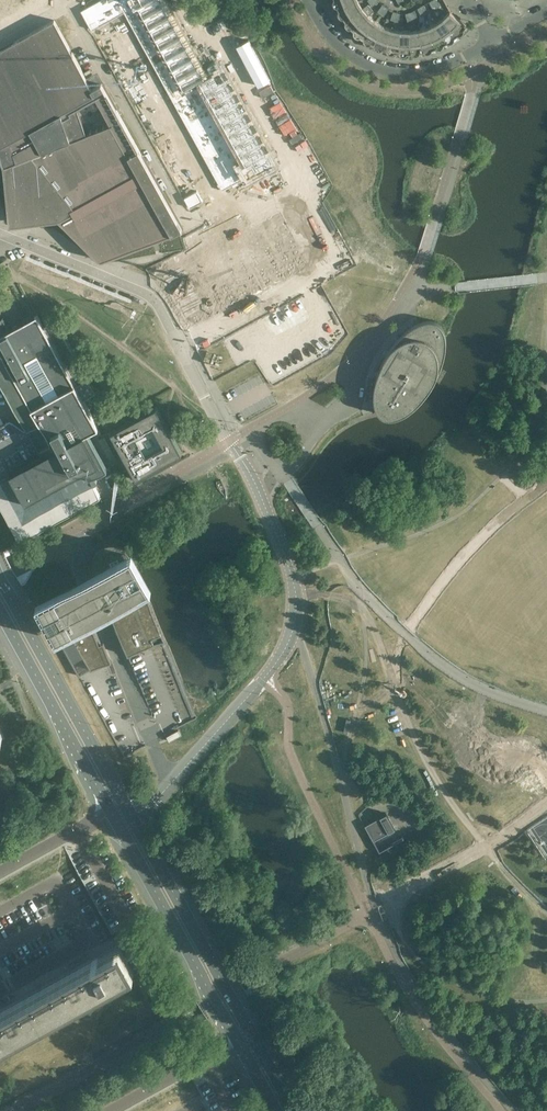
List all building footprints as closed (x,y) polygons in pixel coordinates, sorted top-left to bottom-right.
[(80,11),(189,208),(273,161),(220,66),(203,76),(161,0),(99,0),(80,11)] [(358,1),(358,0),(333,0),(333,1),(333,2),(333,3),(333,4),(334,5),(334,6),(335,6),(336,7),(337,7),(339,10),(358,1)] [(345,21),(362,8),(358,1),(339,10),(339,11),(338,11),(338,12),(338,13),(338,14),(338,15),(339,16),(339,17),(340,17),(341,18),(342,18),(343,18),(345,21)] [(380,14),(385,7),(383,5),(381,6),(377,12),(380,14)] [(353,31),(368,15),(362,8),(345,21),(345,22),(345,23),(345,24),(345,25),(346,26),(346,27),(347,27),(348,28),(349,28),(350,28),(351,28),(353,31)] [(466,26),(450,12),(443,18),(457,35),(458,35),(459,35),(460,35),(461,34),(462,34),(463,33),(463,32),(464,32),(464,31),(464,30),(464,29),(466,26)] [(363,39),(375,21),(372,19),(370,17),(368,15),(353,31),(354,31),(353,31),(353,32),(353,33),(354,34),(354,35),(355,36),(356,36),(357,37),(358,37),(359,37),(360,37),(363,39)] [(457,35),(443,18),(436,24),(447,42),(448,42),(449,43),(450,43),(451,42),(452,42),(453,41),(454,40),(454,39),(454,38),(454,37),(457,35)] [(169,205),(101,82),(92,88),(54,20),(0,50),(0,156),(3,166),(9,225),(59,219),(100,261),(171,234),(182,228),(169,205)] [(374,45),(383,26),(380,24),(377,23),(375,21),(363,39),(363,40),(363,41),(364,41),(364,42),(365,43),(366,44),(367,44),(369,44),(370,44),(371,44),(374,45)] [(447,42),(436,24),(428,28),(435,48),(436,48),(437,48),(438,49),(440,49),(440,48),(441,48),(442,48),(442,47),(443,46),(443,45),(444,44),(447,42)] [(386,50),(392,29),(388,28),(386,27),(383,26),(374,45),(374,46),(374,47),(375,47),(375,48),(376,49),(377,49),(378,50),(379,50),(380,50),(381,49),(382,49),(386,50)] [(435,48),(428,28),(419,30),(423,51),(424,51),(425,52),(427,53),(428,53),(429,53),(430,52),(431,51),(431,50),(432,50),(432,49),(435,48)] [(398,52),(401,31),(397,30),(394,30),(392,29),(386,50),(386,51),(387,51),(387,52),(388,52),(389,53),(390,54),(392,54),(393,53),(394,53),(394,52),(395,52),(398,52)] [(423,51),(419,30),(410,31),(411,53),(412,54),(413,54),(413,55),(415,55),(416,55),(417,55),(418,54),(419,53),(420,52),(423,51)] [(411,53),(410,31),(401,31),(398,52),(399,52),(399,53),(399,54),(400,55),(402,55),(403,55),(404,55),(405,55),(406,54),(407,54),(407,53),(411,53)] [(278,216),(160,282),(185,328),(303,262),(278,216)] [(98,427),(84,400),(96,393),(56,320),(43,326),(37,315),(9,331),(2,318),(0,319),(0,383),(26,431),(24,432),(10,422),(0,428),(0,507),(19,541),(100,497),(90,478),(107,468),(88,432),(98,427)] [(443,358),(444,355),(445,351),(445,348),(446,346),(446,342),(446,341),(446,339),(445,337),(445,336),(445,335),(445,333),(444,331),(444,330),(443,329),(442,328),(442,327),(441,326),(440,324),(438,323),(437,323),(435,322),(433,321),(431,321),(429,321),(427,321),(425,321),(423,322),(421,322),(419,323),(416,324),(415,325),(411,328),(410,329),(407,331),(404,333),(402,336),(399,339),(397,340),(394,344),(392,347),(390,349),(388,353),(386,356),(385,358),(383,362),(382,364),(381,366),(380,368),(378,373),(378,374),(377,376),(376,380),(375,384),(375,387),(374,389),(374,392),(374,393),(374,396),(374,399),(375,401),(375,402),(376,404),(376,407),(377,408),(377,409),(378,410),(380,411),(381,412),(382,413),(383,414),(385,415),(386,415),(388,415),(389,416),(392,416),(395,415),(396,415),(399,414),(401,413),(403,412),(405,411),(409,409),(411,407),(414,405),(417,402),(420,399),(422,397),(425,394),(427,391),(431,386),(433,382),(435,378),(437,374),(438,372),(441,366),(442,362),(443,358)] [(111,431),(136,477),(182,451),(157,405),(111,431)] [(124,487),(121,481),(111,487),(114,493),(124,487)] [(165,640),(144,589),(148,586),(136,563),(131,554),(130,554),(130,553),(129,552),(128,551),(127,549),(126,548),(125,547),(123,546),(122,545),(121,545),(118,544),(117,543),(115,543),(114,543),(111,543),(109,543),(106,544),(104,545),(102,546),(100,547),(98,549),(96,551),(95,552),(95,553),(94,554),(94,555),(93,557),(93,558),(92,560),(92,562),(92,564),(92,566),(93,567),(93,570),(95,574),(109,608),(128,655),(165,640)] [(103,641),(99,643),(90,619),(102,612),(109,608),(95,574),(89,577),(82,581),(38,605),(56,637),(57,637),(79,676),(80,675),(90,669),(91,670),(112,662),(103,641)] [(178,730),(167,736),(168,738),(169,740),(169,741),(181,735),(178,730)] [(404,838),(396,825),(394,826),(386,813),(365,825),(379,851),(404,838)] [(134,974),(119,946),(100,956),(113,980),(125,973),(129,976),(134,974)] [(100,992),(100,987),(113,980),(100,956),(0,1012),(0,1024),(8,1038),(15,1035),(18,1038),(35,1029),(34,1024),(44,1018),(48,1021),(65,1012),(65,1007),(77,1000),(81,1003),(100,992)]
